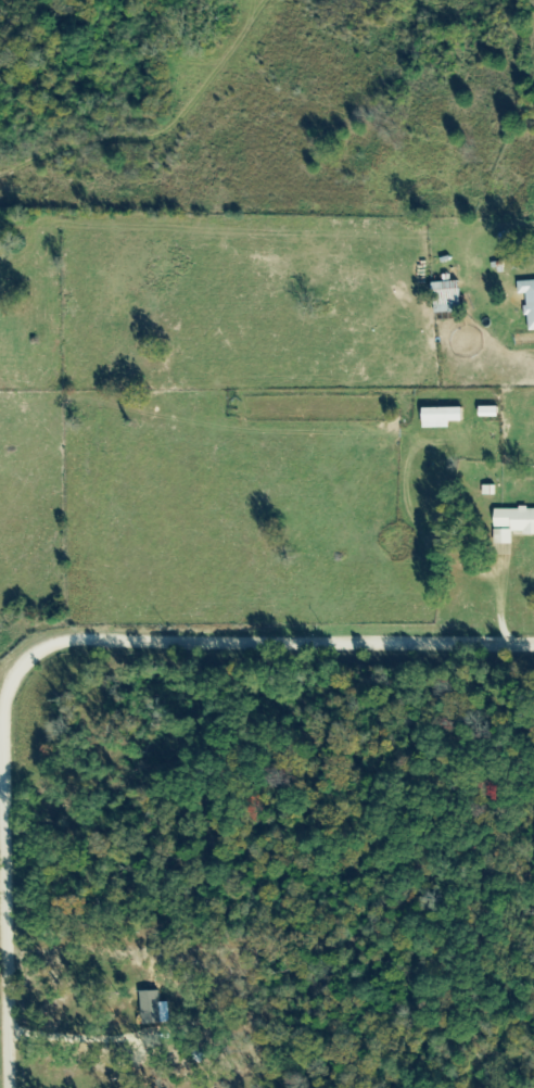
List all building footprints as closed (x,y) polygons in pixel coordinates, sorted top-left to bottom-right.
[(521,296),(527,295),(530,333),(533,332),(533,282),(520,283),(521,296)] [(436,284),(437,315),(463,314),(462,283),(436,284)] [(453,429),(453,423),(466,423),(465,409),(426,410),(427,430),(453,429)] [(498,530),(497,530),(497,546),(515,546),(514,533),(525,533),(525,536),(533,536),(533,511),(498,511),(498,530)] [(173,1024),(172,1004),(162,1004),(162,993),(145,993),(146,1025),(173,1024)]
